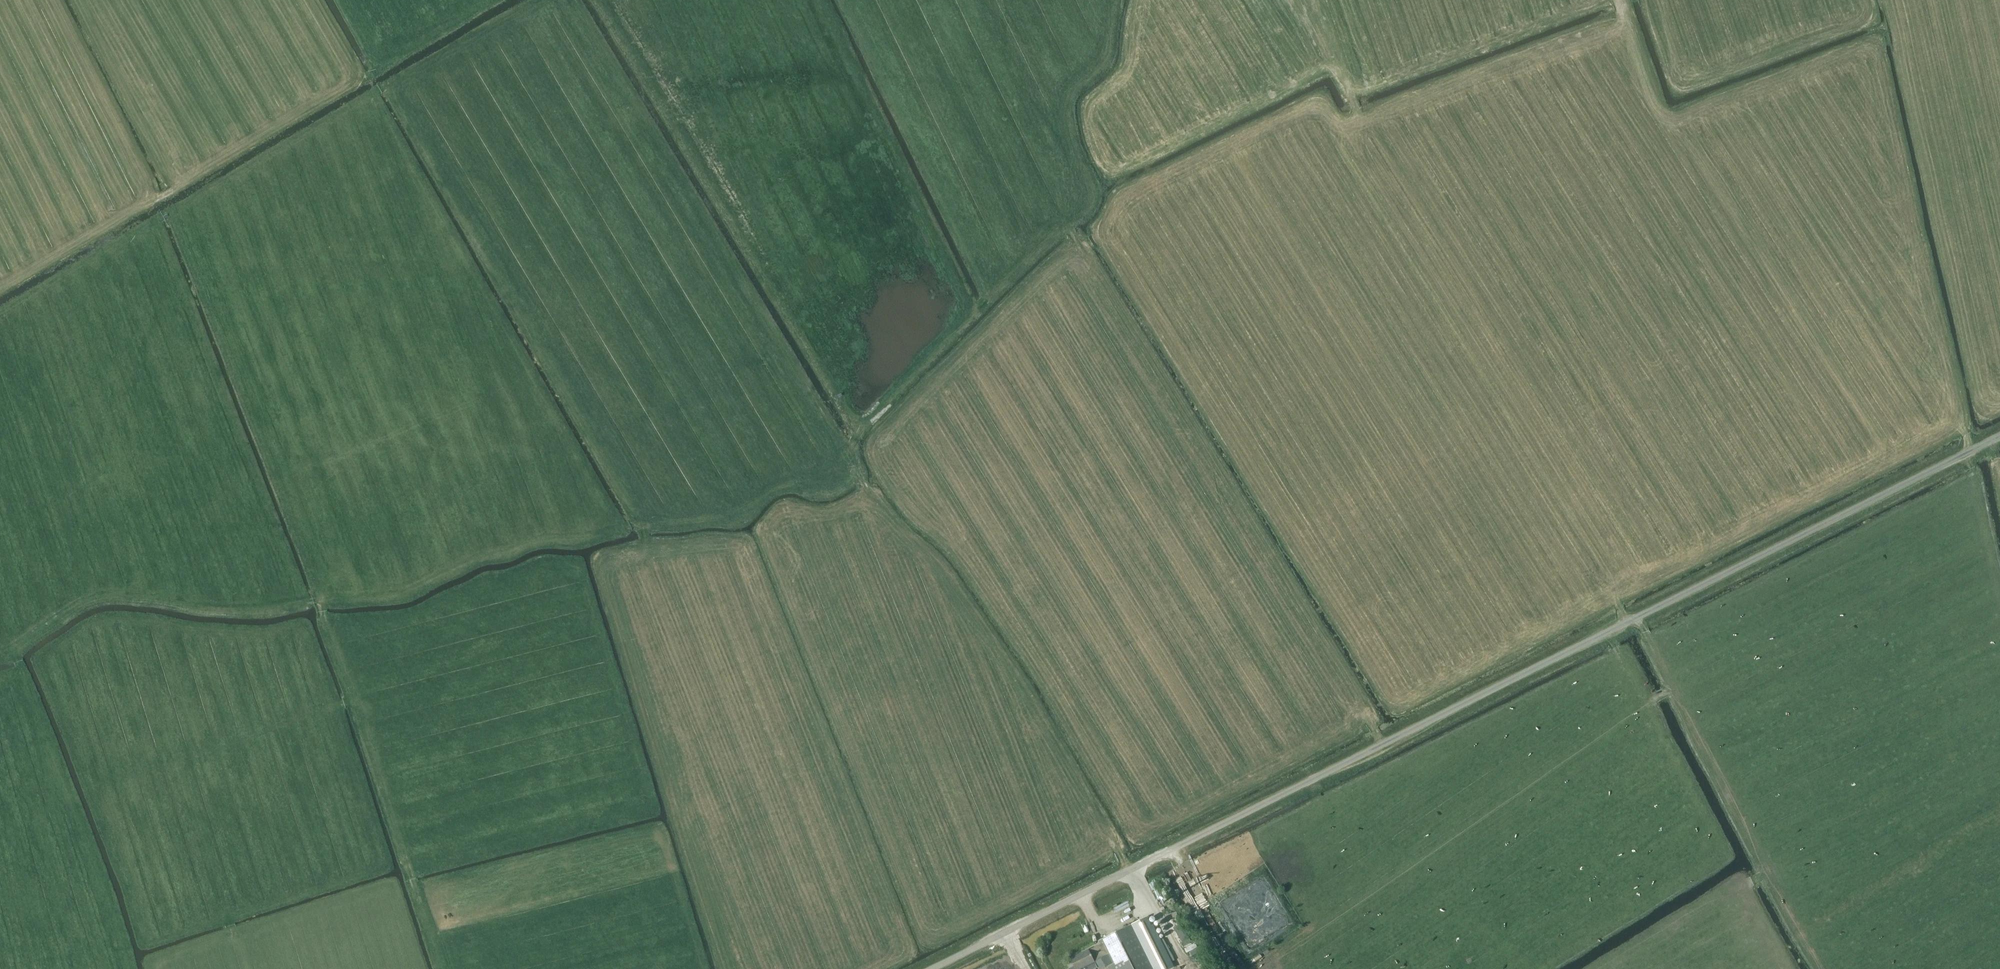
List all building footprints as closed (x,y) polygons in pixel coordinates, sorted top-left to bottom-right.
[(1147,918),(1099,941),(1101,945),(1089,951),(1089,950),(1071,959),(1075,966),(1069,968),(1070,968),(1094,968),(1098,967),(1095,962),(1102,959),(1106,967),(1108,966),(1110,968),(1171,968),(1172,968),(1147,918)]
